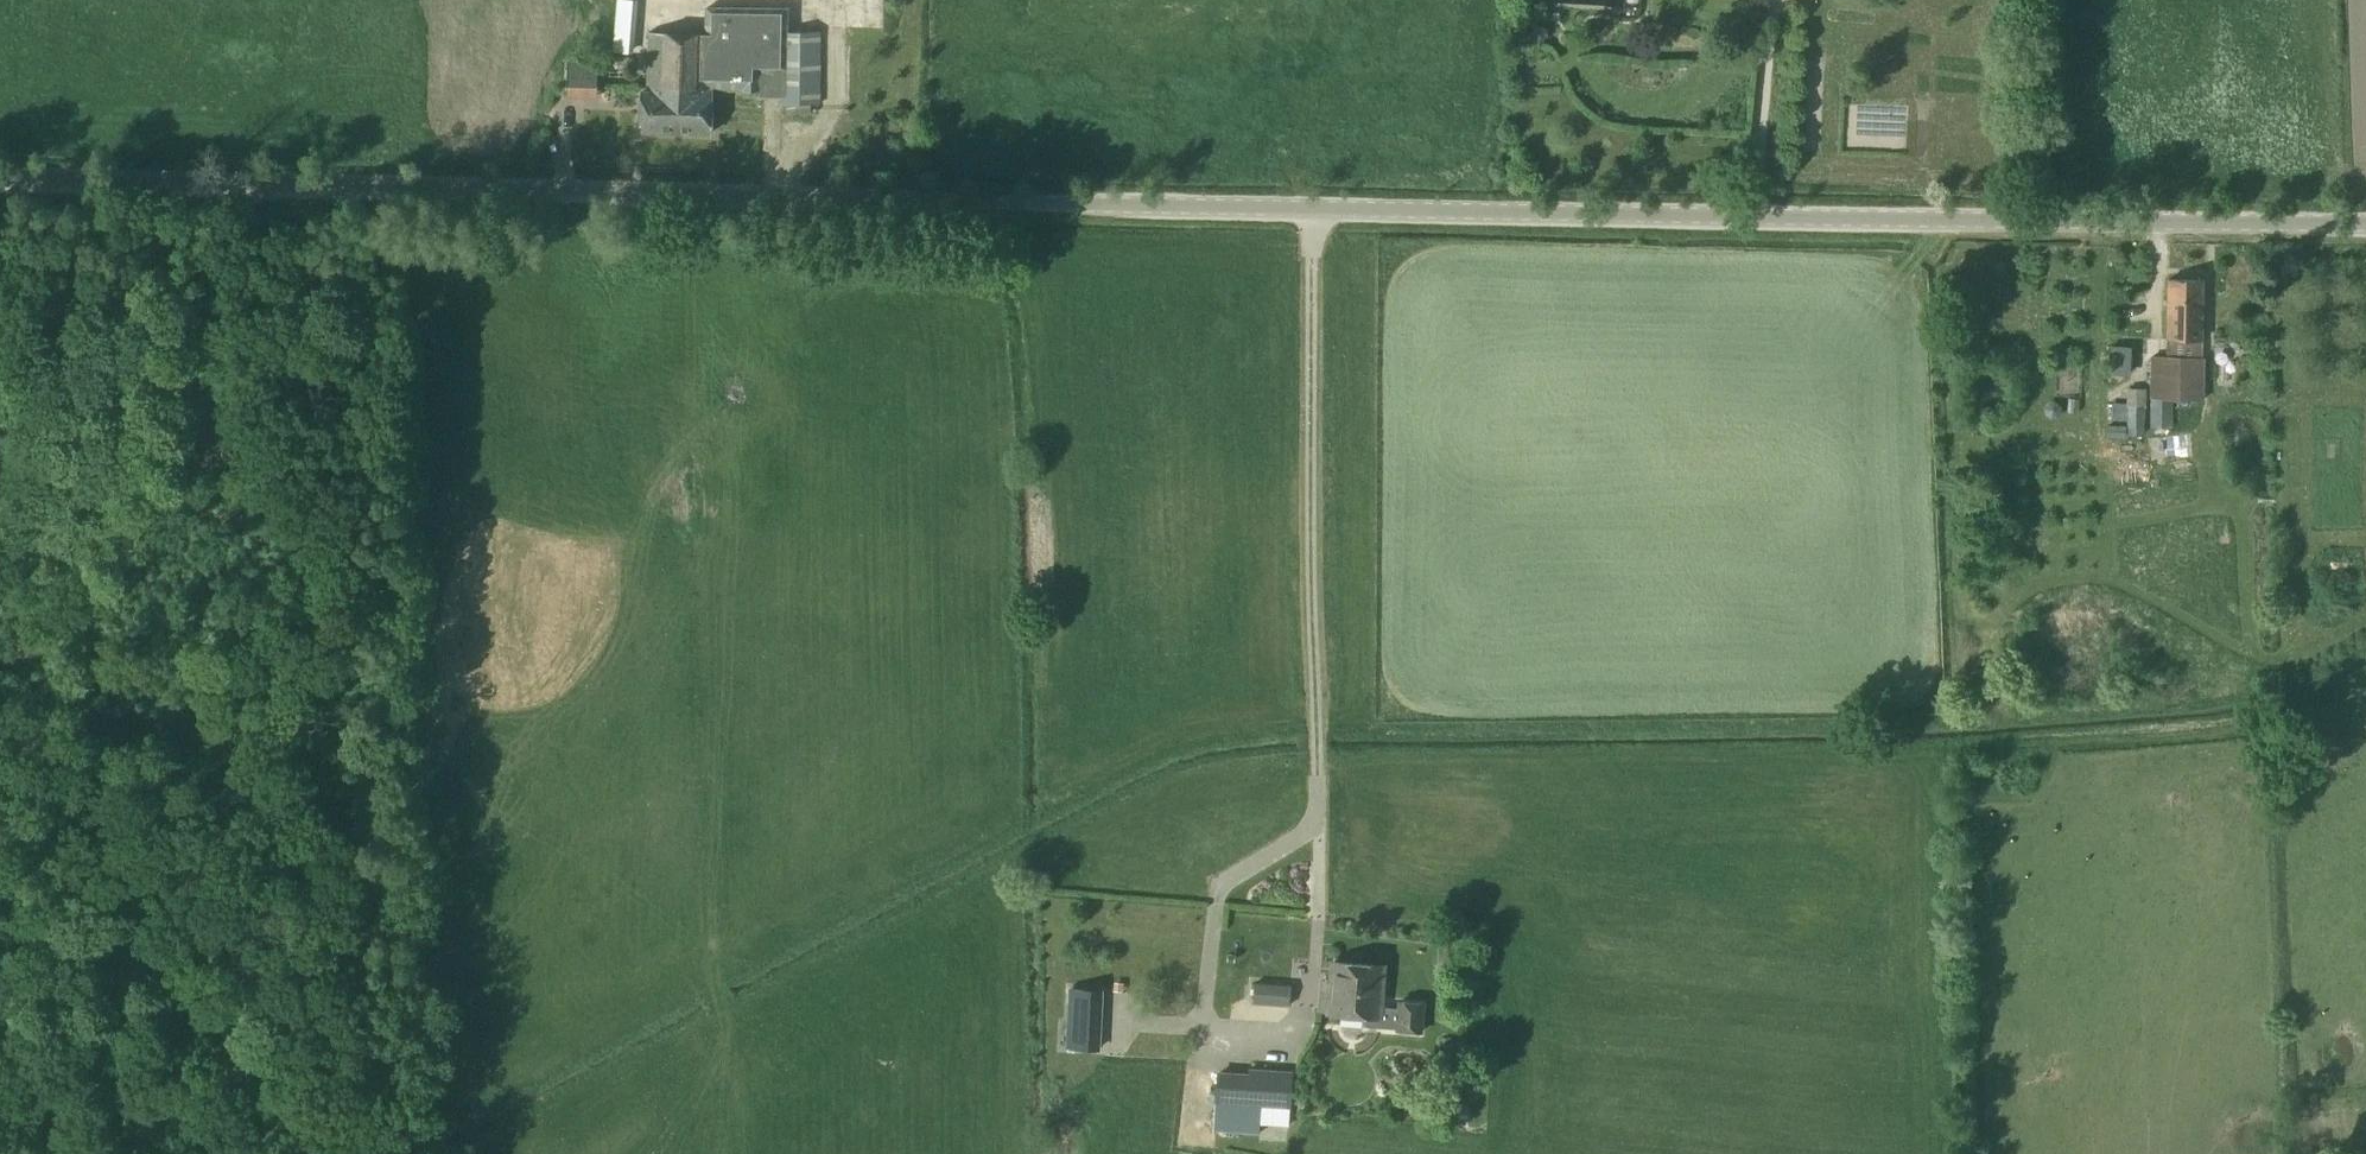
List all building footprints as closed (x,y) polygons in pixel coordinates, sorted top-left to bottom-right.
[(617,51),(635,52),(638,3),(620,2),(617,51)] [(705,33),(704,89),(712,89),(762,89),(762,94),(781,94),(781,103),(819,103),(820,32),(787,31),(787,9),(705,8),(705,33)] [(642,92),(642,131),(711,132),(712,89),(704,89),(705,33),(649,33),(648,92),(642,92)] [(2167,280),(2166,339),(2201,340),(2202,280),(2167,280)] [(2151,356),(2150,396),(2170,397),(2202,397),(2203,357),(2172,356),(2151,356)] [(2128,433),(2142,434),(2144,387),(2129,387),(2128,433)] [(2150,396),(2149,423),(2170,423),(2170,397),(2150,396)] [(1368,1015),(1367,1025),(1397,1027),(1397,1030),(1421,1032),(1423,1003),(1399,1001),(1399,1009),(1380,1007),(1383,966),(1333,962),(1329,1012),(1368,1015)] [(1288,1006),(1290,984),(1254,981),(1252,1003),(1288,1006)] [(1067,1020),(1066,1049),(1098,1050),(1099,1021),(1067,1020)] [(1217,1072),(1215,1098),(1231,1099),(1231,1103),(1230,1119),(1289,1124),(1291,1106),(1293,1072),(1248,1069),(1248,1074),(1217,1072)]
